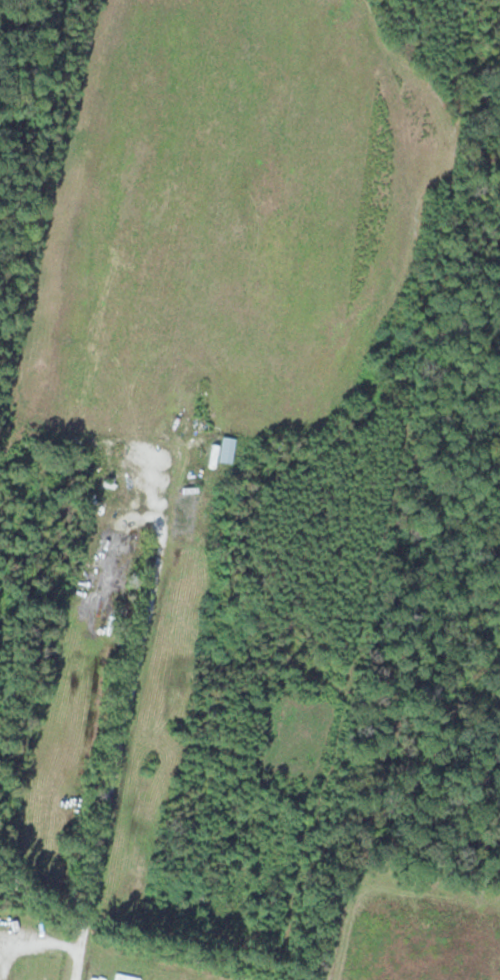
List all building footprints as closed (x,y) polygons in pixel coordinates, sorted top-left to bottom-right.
[(229,462),(235,439),(222,435),(216,460),(229,462)]
